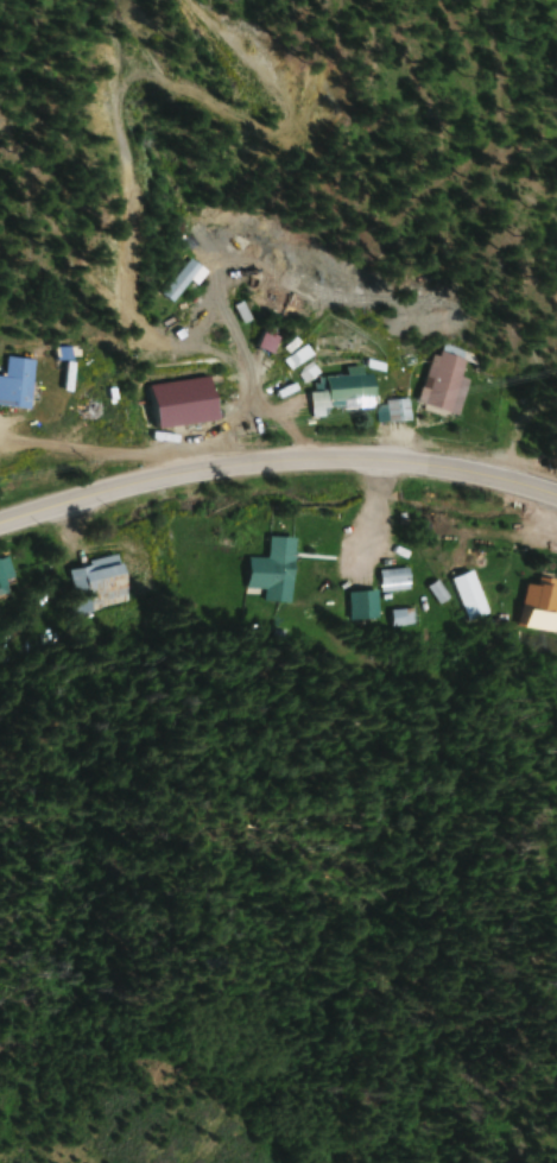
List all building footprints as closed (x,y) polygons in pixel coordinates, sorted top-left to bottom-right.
[(198,285),(209,272),(191,258),(164,294),(175,303),(192,281),(198,285)] [(201,351),(198,334),(181,337),(184,353),(201,351)] [(420,403),(454,414),(471,361),(437,350),(420,403)] [(0,377),(0,407),(32,410),(37,360),(9,357),(7,378),(0,377)] [(314,418),(333,417),(333,407),(377,405),(376,375),(318,378),(319,392),(313,392),(314,418)] [(150,385),(156,430),(220,421),(214,377),(150,385)] [(411,422),(411,402),(383,402),(383,422),(411,422)] [(265,601),(292,603),(295,538),(269,537),(268,559),(249,558),(248,590),(266,590),(265,601)] [(9,557),(0,560),(0,597),(10,594),(6,581),(15,578),(9,557)] [(70,566),(78,609),(129,600),(121,557),(70,566)] [(410,590),(408,568),(379,571),(381,593),(410,590)] [(475,578),(473,572),(452,580),(467,621),(493,612),(480,576),(475,578)] [(555,593),(555,583),(533,581),(532,588),(514,587),(513,603),(523,604),(523,611),(513,610),(512,625),(556,628),(556,593),(555,593)] [(349,592),(349,620),(377,620),(377,592),(349,592)] [(411,611),(391,611),(391,625),(411,625),(411,611)]
